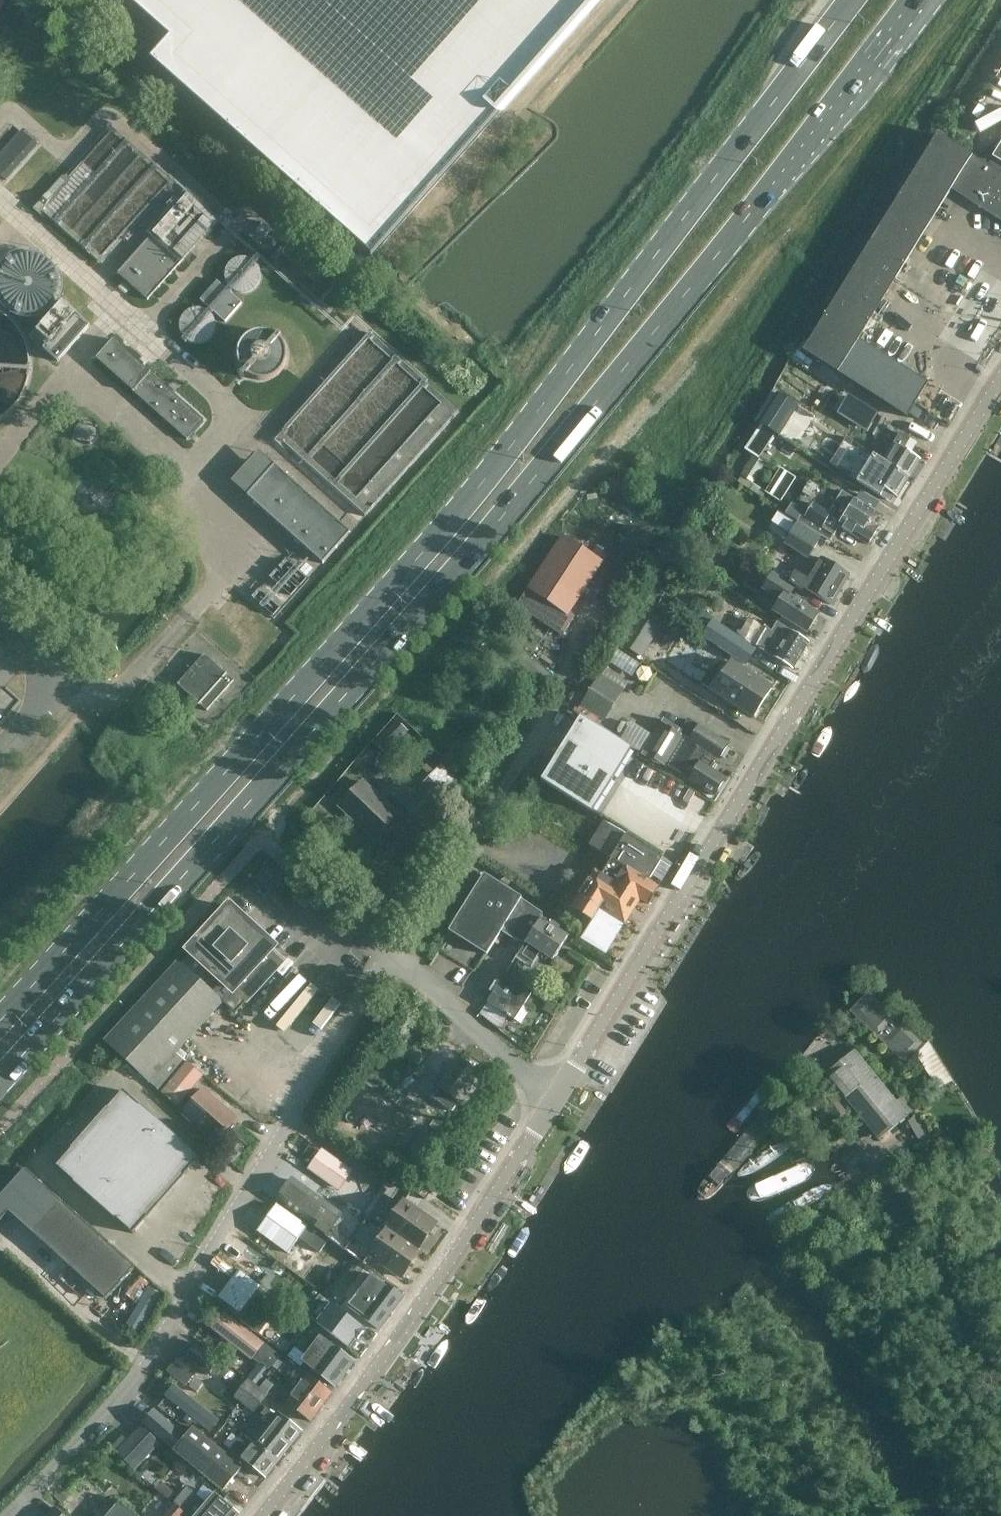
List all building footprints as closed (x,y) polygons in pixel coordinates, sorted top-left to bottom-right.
[(170,41),(155,58),(372,257),(608,0),(125,0),(170,41)] [(22,131),(0,155),(0,174),(7,180),(38,145),(22,131)] [(113,131),(42,211),(103,264),(173,184),(113,131)] [(904,190),(939,211),(951,191),(1000,222),(1000,174),(938,135),(904,190)] [(992,157),(1000,163),(1000,142),(992,157)] [(904,190),(870,244),(905,265),(939,211),(904,190)] [(187,196),(119,272),(149,299),(217,223),(187,196)] [(870,244),(837,298),(872,320),(905,265),(870,244)] [(61,291),(62,283),(60,274),(56,267),(51,261),(44,256),(36,253),(28,252),(20,254),(12,257),(5,262),(0,268),(0,269),(0,302),(4,307),(10,313),(17,317),(25,318),(34,318),(42,316),(49,312),(55,306),(59,299),(61,291)] [(260,282),(260,277),(259,271),(256,267),(252,263),(246,261),(241,261),(235,263),(231,266),(228,270),(226,276),(227,281),(229,287),(232,291),(237,294),(243,295),(248,294),(253,291),(257,287),(260,282)] [(218,281),(201,300),(225,322),(242,303),(218,281)] [(953,313),(966,294),(952,285),(940,305),(953,313)] [(803,353),(838,375),(907,418),(929,383),(860,340),(872,320),(837,298),(803,353)] [(63,302),(36,331),(50,342),(43,349),(58,362),(90,326),(63,302)] [(214,337),(215,331),(215,325),(213,319),(209,315),(204,312),(198,310),(192,311),(187,314),(182,318),(180,324),(179,329),(180,335),(183,340),(188,344),(194,346),(200,347),(205,345),(210,341),(214,337)] [(282,440),(368,517),(460,415),(371,338),(282,440)] [(97,359),(187,440),(204,421),(114,340),(97,359)] [(283,370),(284,365),(284,360),(282,355),(280,351),(277,347),(273,344),(268,342),(264,341),(259,341),(254,342),(249,343),(245,346),(242,350),(239,354),(238,359),(237,363),(237,368),(239,373),(241,377),(244,381),(248,384),(252,386),(257,387),(262,388),(267,387),(272,385),(276,382),(279,379),(282,374),(283,370)] [(758,422),(779,436),(790,418),(798,406),(777,393),(758,422)] [(875,418),(870,428),(886,438),(874,456),(882,461),(882,460),(911,478),(922,460),(904,449),(910,439),(899,432),(875,418)] [(856,461),(863,438),(844,432),(838,455),(856,461)] [(232,482),(323,563),(350,533),(259,452),(232,482)] [(752,483),(765,464),(754,456),(741,476),(752,483)] [(874,456),(858,482),(886,500),(891,493),(898,498),(911,478),(882,460),(882,461),(874,456)] [(783,498),(798,475),(782,465),(768,488),(783,498)] [(886,517),(855,498),(838,489),(831,500),(848,510),(841,520),(813,503),(804,518),(801,516),(797,522),(829,542),(833,536),(834,537),(839,528),(868,546),(886,517)] [(808,559),(821,538),(797,523),(784,545),(808,559)] [(692,546),(700,533),(692,527),(683,541),(692,546)] [(529,587),(571,613),(605,558),(563,531),(529,587)] [(796,572),(789,582),(802,590),(804,587),(832,604),(849,575),(822,558),(809,580),(796,572)] [(807,634),(821,613),(794,596),(798,589),(772,573),(761,590),(779,601),(772,612),(807,634)] [(552,628),(563,610),(528,588),(517,606),(552,628)] [(636,610),(616,642),(640,656),(659,624),(636,610)] [(745,616),(742,621),(729,613),(722,626),(712,620),(701,638),(746,666),(757,648),(793,669),(809,642),(777,622),(772,631),(745,616)] [(204,655),(178,685),(207,711),(233,682),(204,655)] [(731,662),(713,690),(754,716),(772,688),(731,662)] [(601,675),(581,707),(602,720),(622,688),(601,675)] [(581,716),(541,781),(592,812),(632,748),(620,741),(581,716)] [(386,755),(408,731),(396,719),(373,743),(386,755)] [(631,722),(620,741),(632,748),(642,754),(665,768),(667,765),(681,773),(680,775),(688,779),(714,796),(725,777),(712,769),(718,760),(719,760),(729,744),(698,724),(697,726),(687,719),(681,730),(663,719),(661,722),(653,735),(631,722)] [(362,781),(340,805),(374,838),(397,814),(362,781)] [(589,845),(610,858),(624,867),(625,865),(651,881),(665,858),(625,833),(603,820),(589,845)] [(594,869),(571,908),(592,921),(581,938),(608,955),(627,924),(641,901),(649,906),(660,887),(651,881),(625,865),(624,867),(620,873),(607,865),(602,874),(594,869)] [(487,956),(501,932),(522,898),(484,875),(448,932),(487,956)] [(543,913),(522,900),(522,899),(522,898),(501,932),(516,942),(517,940),(525,945),(516,959),(532,969),(541,954),(553,962),(569,936),(542,919),(544,917),(543,913)] [(272,946),(228,905),(187,949),(190,952),(181,962),(178,960),(103,1041),(158,1092),(155,1095),(175,1112),(206,1078),(178,1052),(224,1003),(232,1011),(242,1000),(245,1003),(286,959),(285,958),(282,961),(269,949),(272,946)] [(514,1021),(533,990),(506,972),(487,1003),(514,1021)] [(923,1043),(869,992),(850,1012),(904,1063),(923,1043)] [(826,1075),(826,1076),(878,1140),(915,1110),(904,1096),(896,1102),(855,1051),(826,1075)] [(459,1059),(437,1088),(439,1090),(431,1099),(428,1096),(425,1100),(419,1096),(412,1105),(417,1109),(417,1110),(440,1128),(459,1104),(481,1075),(459,1059)] [(237,1118),(204,1089),(183,1113),(216,1143),(227,1130),(230,1130),(234,1125),(234,1121),(237,1118)] [(139,1234),(205,1158),(128,1091),(62,1167),(139,1234)] [(923,1147),(933,1142),(919,1116),(909,1121),(923,1147)] [(309,1166),(341,1188),(356,1168),(324,1145),(309,1166)] [(405,1183),(416,1168),(395,1153),(384,1168),(405,1183)] [(0,1197),(0,1222),(9,1212),(33,1234),(104,1299),(132,1267),(62,1202),(25,1169),(0,1197)] [(421,1180),(413,1191),(426,1200),(434,1189),(421,1180)] [(319,1225),(331,1208),(296,1183),(284,1199),(319,1225)] [(436,1223),(404,1200),(385,1227),(420,1251),(420,1250),(418,1249),(436,1223)] [(258,1230),(257,1232),(289,1255),(309,1228),(277,1205),(258,1230)] [(387,1229),(369,1254),(402,1277),(420,1251),(385,1227),(387,1229)] [(244,1270),(224,1295),(262,1325),(282,1301),(244,1270)] [(372,1274),(348,1306),(379,1329),(392,1312),(403,1297),(402,1296),(386,1285),(372,1274)] [(310,1288),(293,1311),(312,1324),(325,1333),(342,1346),(358,1323),(310,1288)] [(223,1311),(215,1322),(229,1333),(224,1340),(252,1361),(254,1358),(264,1346),(265,1344),(223,1311)] [(312,1324),(307,1332),(295,1348),(287,1358),(300,1368),(304,1363),(309,1367),(308,1368),(336,1389),(356,1362),(329,1341),(328,1343),(321,1338),(325,1333),(312,1324)] [(207,1376),(219,1360),(196,1343),(184,1358),(207,1376)] [(224,1358),(229,1351),(221,1345),(216,1351),(224,1358)] [(298,1369),(288,1382),(322,1408),(333,1393),(305,1371),(303,1373),(298,1369)] [(268,1394),(259,1388),(249,1380),(248,1379),(247,1380),(243,1377),(231,1393),(235,1396),(233,1398),(254,1413),(268,1394)] [(322,1408),(288,1382),(281,1392),(289,1398),(285,1403),(311,1422),(322,1408)] [(260,1435),(259,1435),(254,1443),(279,1463),(304,1432),(278,1411),(276,1415),(266,1408),(250,1428),(260,1435)] [(193,1427),(185,1436),(155,1409),(143,1423),(173,1451),(196,1470),(201,1474),(223,1492),(243,1467),(193,1427)] [(141,1427),(117,1452),(135,1469),(159,1444),(141,1427)] [(229,1450),(266,1479),(267,1480),(279,1463),(254,1443),(242,1434),(229,1450)] [(193,1484),(201,1474),(196,1470),(187,1479),(193,1484)] [(174,1503),(189,1515),(239,1515),(240,1514),(215,1492),(208,1500),(198,1492),(196,1495),(187,1488),(174,1503)] [(131,1508),(130,1510),(119,1501),(107,1515),(141,1515),(131,1508)] [(174,1503),(163,1515),(189,1515),(174,1503)] [(54,1506),(46,1515),(65,1515),(54,1506)]
